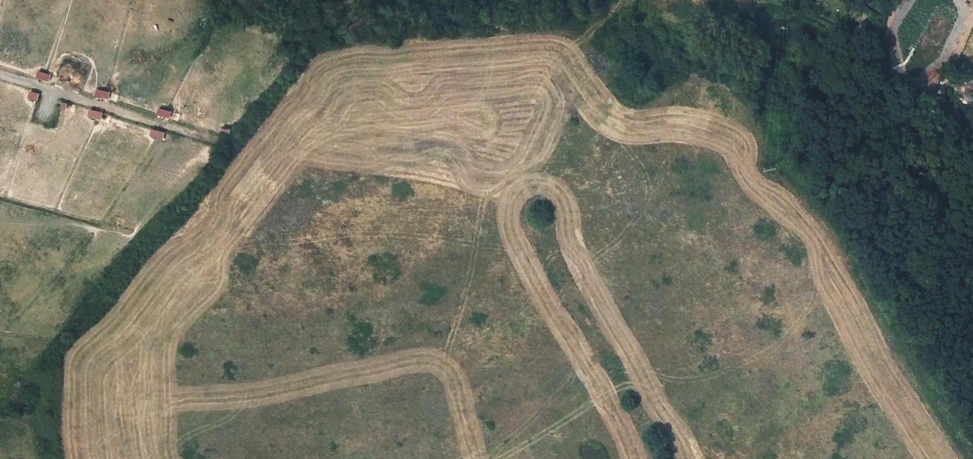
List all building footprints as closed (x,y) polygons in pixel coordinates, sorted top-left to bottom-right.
[(972,94),(972,78),(956,73),(952,88),(956,89),(970,93),(972,94)]
